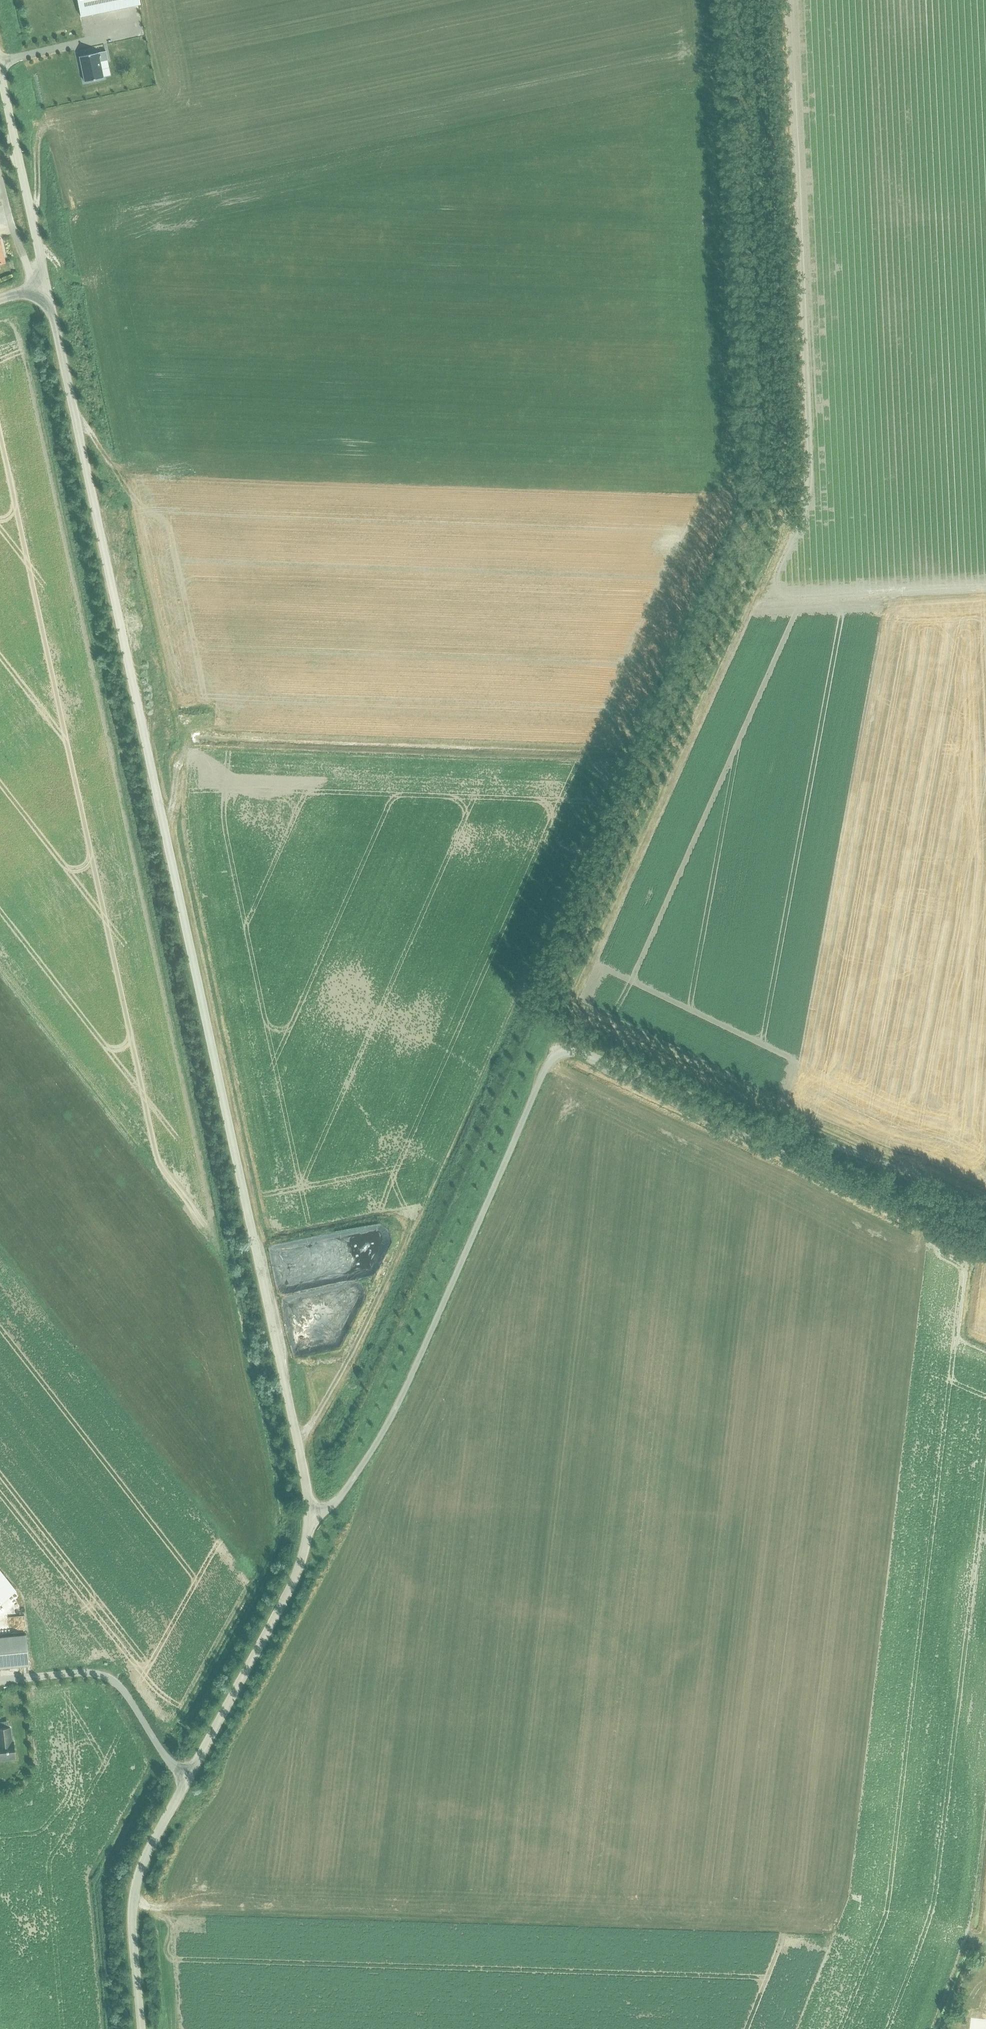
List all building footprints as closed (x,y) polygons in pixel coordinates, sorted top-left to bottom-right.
[(81,16),(140,4),(139,0),(78,0),(81,16)] [(67,15),(60,16),(61,31),(68,31),(67,15)] [(114,28),(94,27),(93,37),(113,37),(114,28)] [(98,53),(79,56),(85,82),(104,78),(100,61),(108,60),(106,51),(98,53)] [(17,1590),(0,1569),(0,1603),(17,1590)] [(30,1665),(27,1634),(0,1637),(0,1668),(30,1665)] [(16,1758),(14,1741),(12,1741),(10,1719),(0,1720),(0,1760),(16,1758)]
